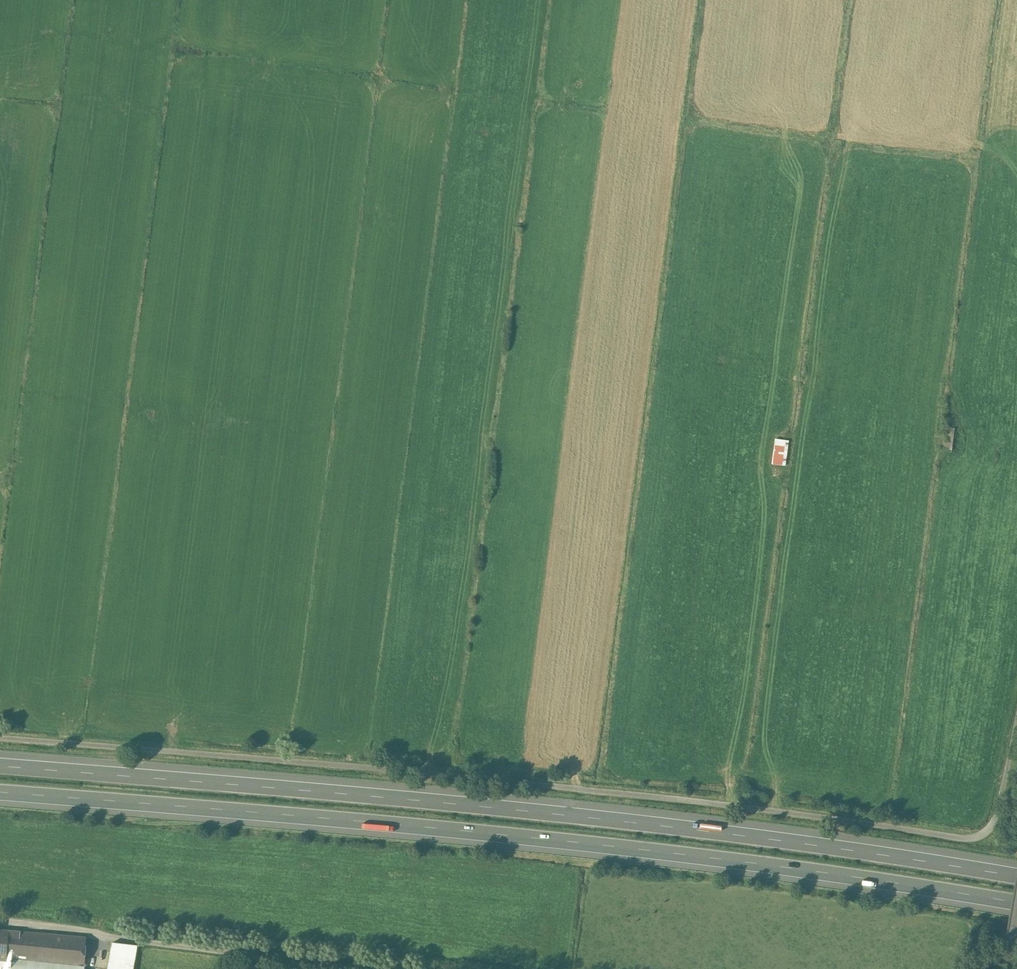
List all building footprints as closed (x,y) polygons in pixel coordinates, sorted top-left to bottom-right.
[(949,423),(945,449),(955,450),(959,425),(949,423)] [(776,435),(773,459),(786,459),(788,438),(776,435)] [(0,921),(0,956),(7,957),(6,968),(88,968),(89,933),(1,925),(1,921),(0,921)] [(116,938),(111,968),(138,968),(141,941),(116,938)]
